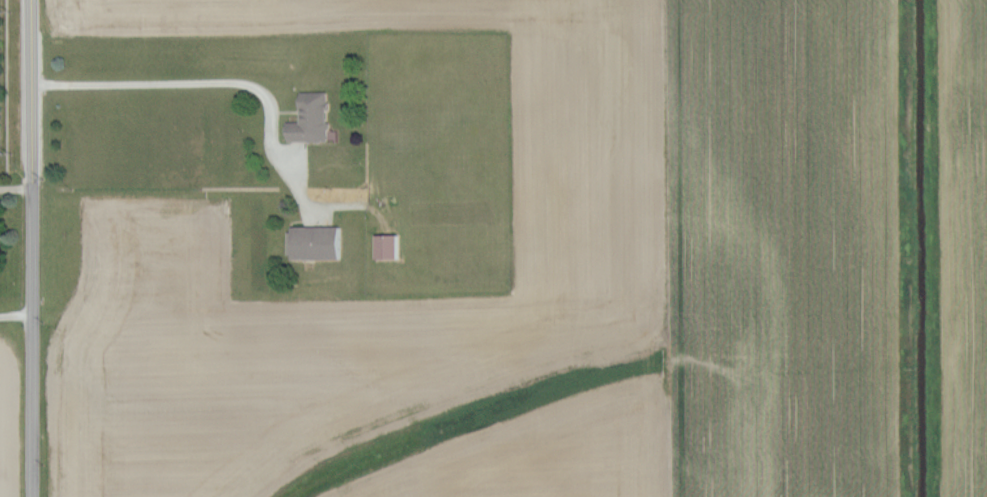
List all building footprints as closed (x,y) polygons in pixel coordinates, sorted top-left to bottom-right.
[(288,122),(289,141),(330,141),(330,91),(302,91),(302,122),(288,122)] [(345,258),(345,226),(290,226),(290,258),(345,258)] [(379,259),(401,258),(401,234),(379,234),(379,259)]
